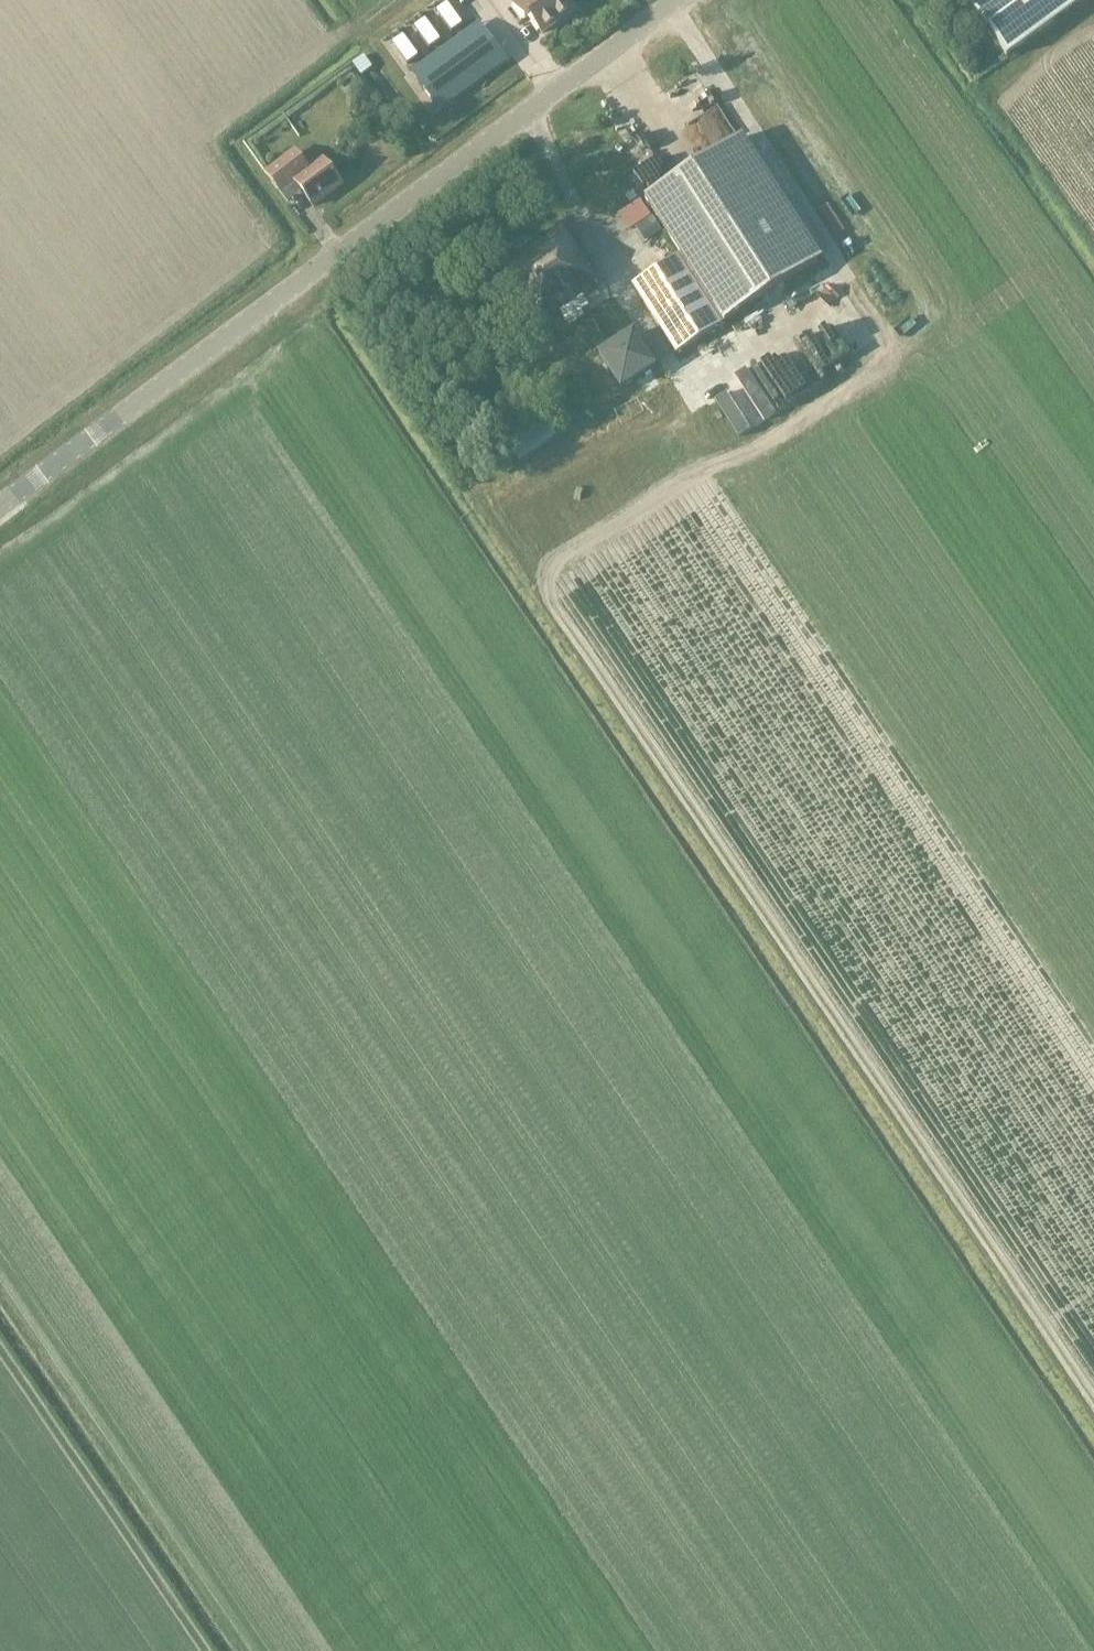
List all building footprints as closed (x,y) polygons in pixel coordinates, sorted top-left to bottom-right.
[(509,6),(521,22),(528,17),(540,33),(573,9),(567,0),(516,0),(515,1),(509,6)] [(966,6),(1004,57),(1079,2),(1082,0),(974,0),(966,6)] [(433,10),(449,32),(459,24),(444,2),(433,10)] [(411,26),(427,48),(437,40),(421,18),(411,26)] [(435,105),(502,57),(482,29),(415,78),(435,105)] [(388,42),(404,64),(415,56),(399,34),(388,42)] [(678,254),(630,285),(674,353),(723,322),(782,415),(875,355),(816,262),(736,138),(643,198),(678,254)] [(286,201),(298,191),(311,207),(339,185),(320,159),(307,168),(293,149),(263,172),(286,201)] [(589,266),(562,225),(499,268),(537,323),(597,284),(587,269),(589,266)] [(635,332),(602,355),(624,388),(657,365),(635,332)]
